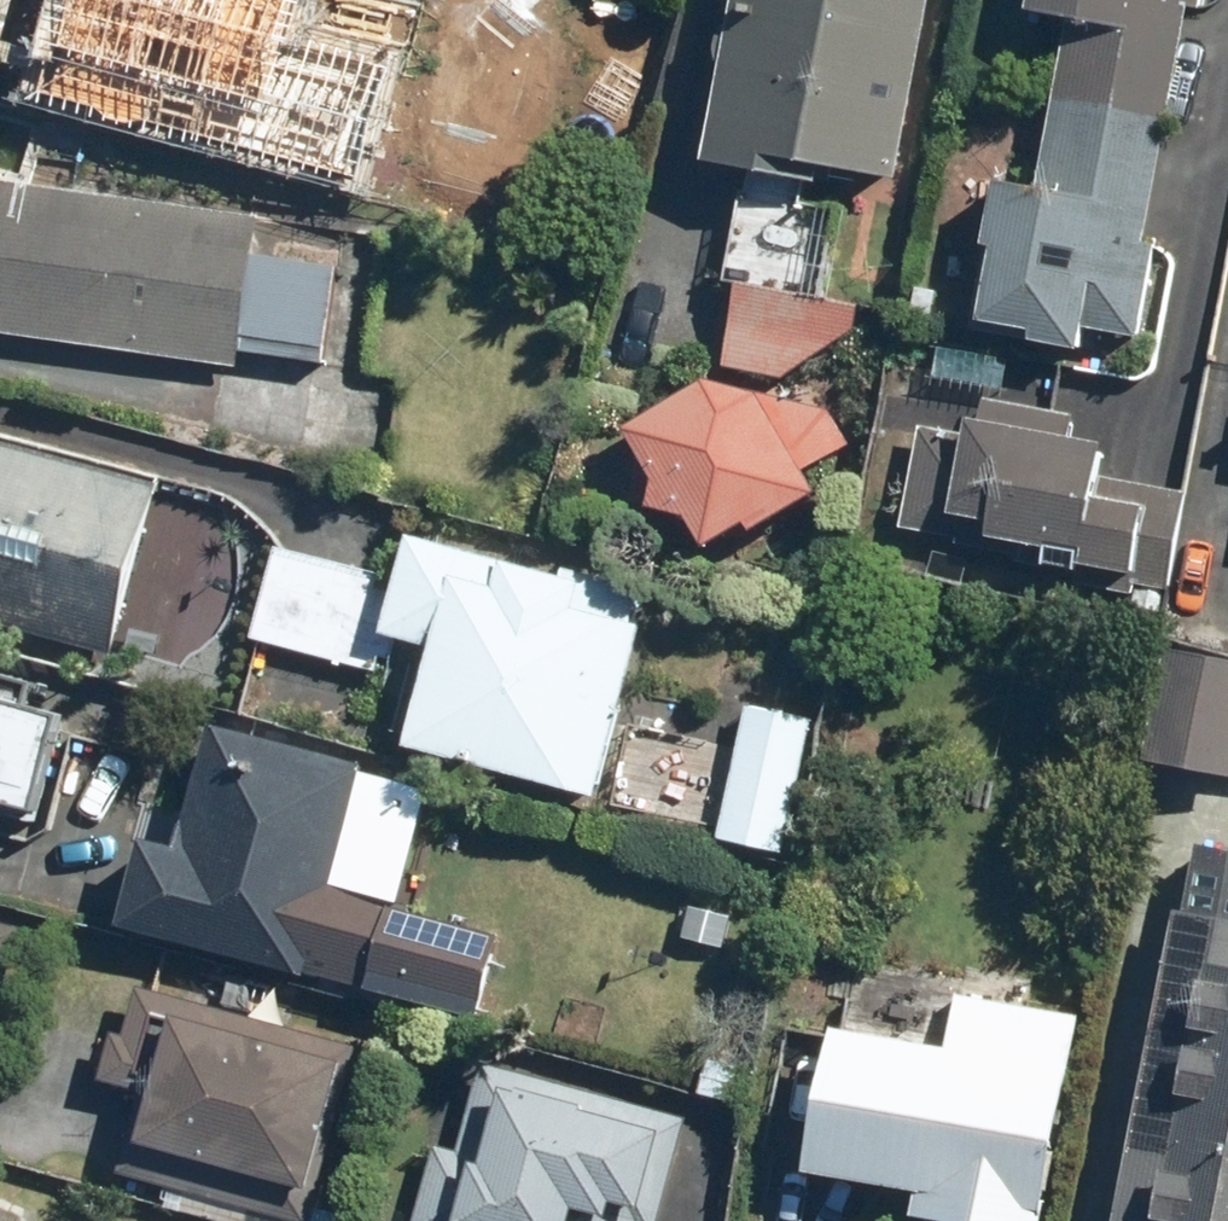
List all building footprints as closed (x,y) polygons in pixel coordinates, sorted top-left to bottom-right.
[(29,97),(286,166),(293,139),(327,148),(357,37),(326,29),(334,0),(56,0),(29,97)] [(487,34),(575,53),(587,0),(494,0),(487,34)] [(728,152),(904,177),(929,0),(749,0),(728,152)] [(1038,3),(1075,9),(1048,177),(1003,170),(977,326),(1091,345),(1095,323),(1148,332),(1163,242),(1150,239),(1189,0),(1206,3),(1206,0),(1038,0),(1038,3)] [(510,98),(420,71),(384,189),(474,216),(510,98)] [(0,190),(0,327),(239,363),(242,346),(326,358),(340,266),(255,253),(259,228),(0,190)] [(866,299),(751,275),(725,359),(788,374),(860,327),(866,299)] [(715,370),(637,423),(649,443),(640,495),(698,508),(713,544),(823,483),(811,461),(859,443),(834,407),(775,395),(770,384),(715,370)] [(991,412),(979,407),(973,431),(928,422),(906,524),(1022,550),(1053,559),(1058,540),(1090,542),(1084,568),(1171,585),(1187,488),(1147,482),(1143,496),(1106,489),(1114,436),(1079,426),(1080,410),(995,392),(991,412)] [(0,436),(0,619),(113,649),(158,477),(0,436)] [(407,575),(278,543),(254,638),(382,670),(393,626),(441,638),(415,739),(602,786),(644,618),(584,603),(591,572),(419,528),(407,575)] [(1153,750),(1227,765),(1227,656),(1174,646),(1153,750)] [(0,697),(0,804),(37,814),(65,715),(0,697)] [(813,721),(753,707),(723,835),(783,849),(813,721)] [(187,841),(150,831),(127,916),(480,1011),(503,926),(332,881),(365,761),(219,722),(187,841)] [(1202,842),(1190,905),(1184,904),(1124,1218),(1141,1220),(1227,1220),(1227,847),(1202,842)] [(23,929),(0,922),(0,1007),(23,929)] [(138,979),(98,1118),(135,1129),(124,1168),(310,1220),(315,1220),(366,1044),(138,979)] [(842,1030),(817,1159),(930,1181),(924,1210),(981,1220),(1044,1220),(1084,1014),(961,990),(949,1050),(842,1030)] [(487,1063),(464,1150),(437,1143),(416,1220),(655,1220),(684,1114),(487,1063)]
